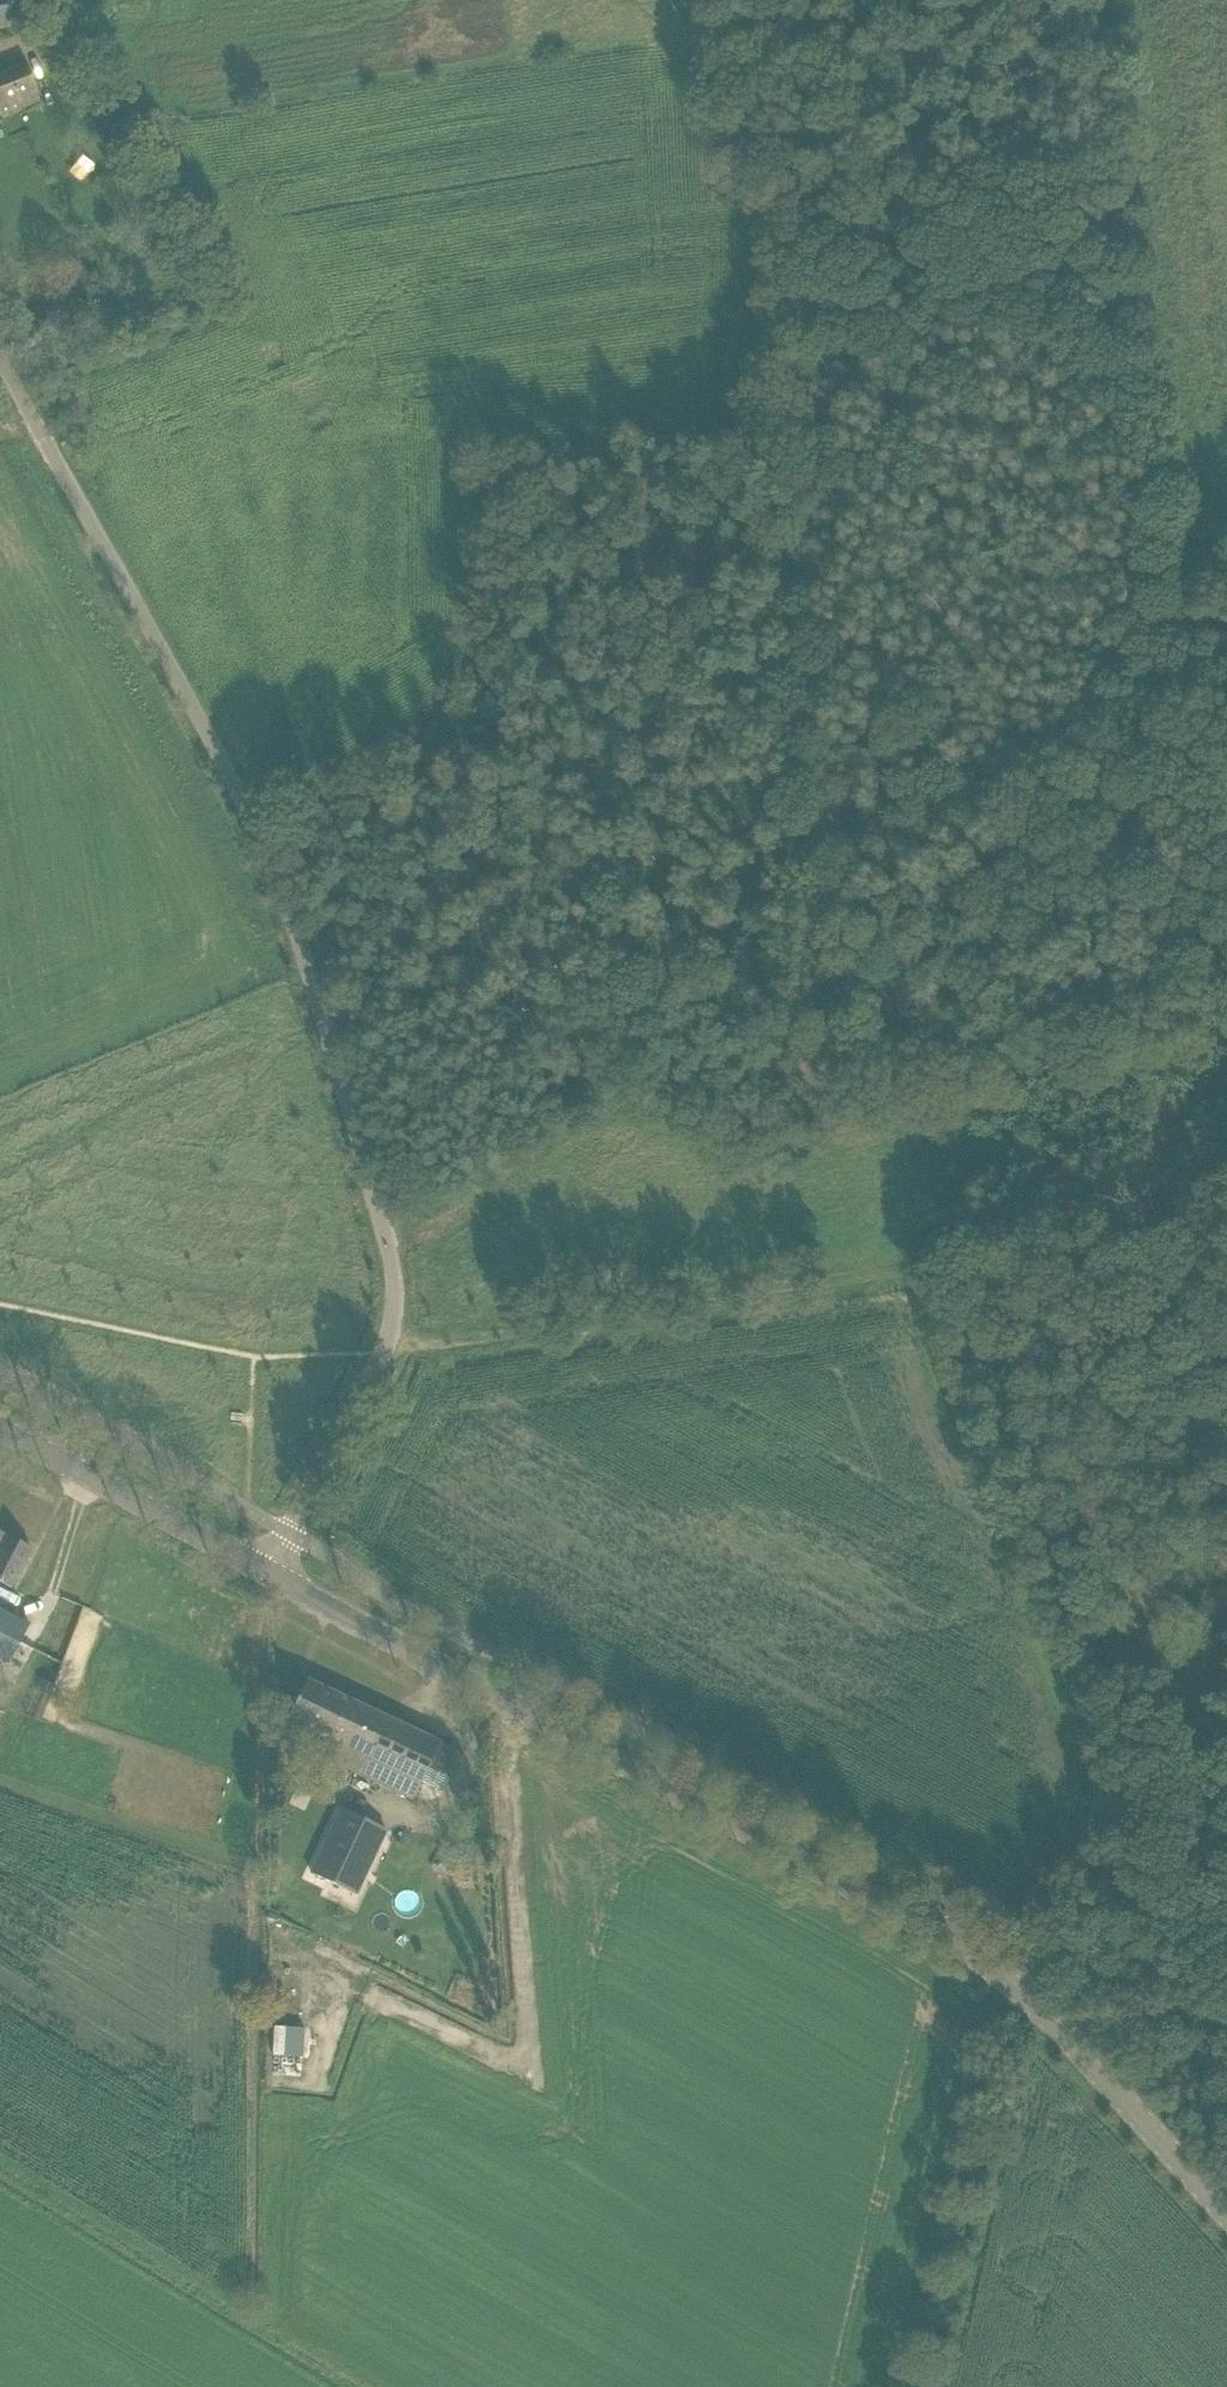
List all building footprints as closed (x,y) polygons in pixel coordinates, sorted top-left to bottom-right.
[(12,26),(12,23),(27,20),(24,0),(0,0),(0,29),(12,26)] [(0,74),(0,114),(21,107),(39,100),(26,64),(0,74)] [(10,1587),(20,1569),(31,1548),(0,1531),(0,1582),(10,1587)] [(6,1663),(28,1624),(0,1609),(0,1660),(6,1663)] [(30,1701),(45,1707),(54,1685),(39,1679),(30,1701)] [(448,1778),(460,1752),(306,1679),(286,1721),(328,1740),(321,1756),(412,1800),(427,1769),(448,1778)] [(342,1808),(310,1872),(342,1888),(358,1857),(369,1862),(385,1829),(342,1808)]
